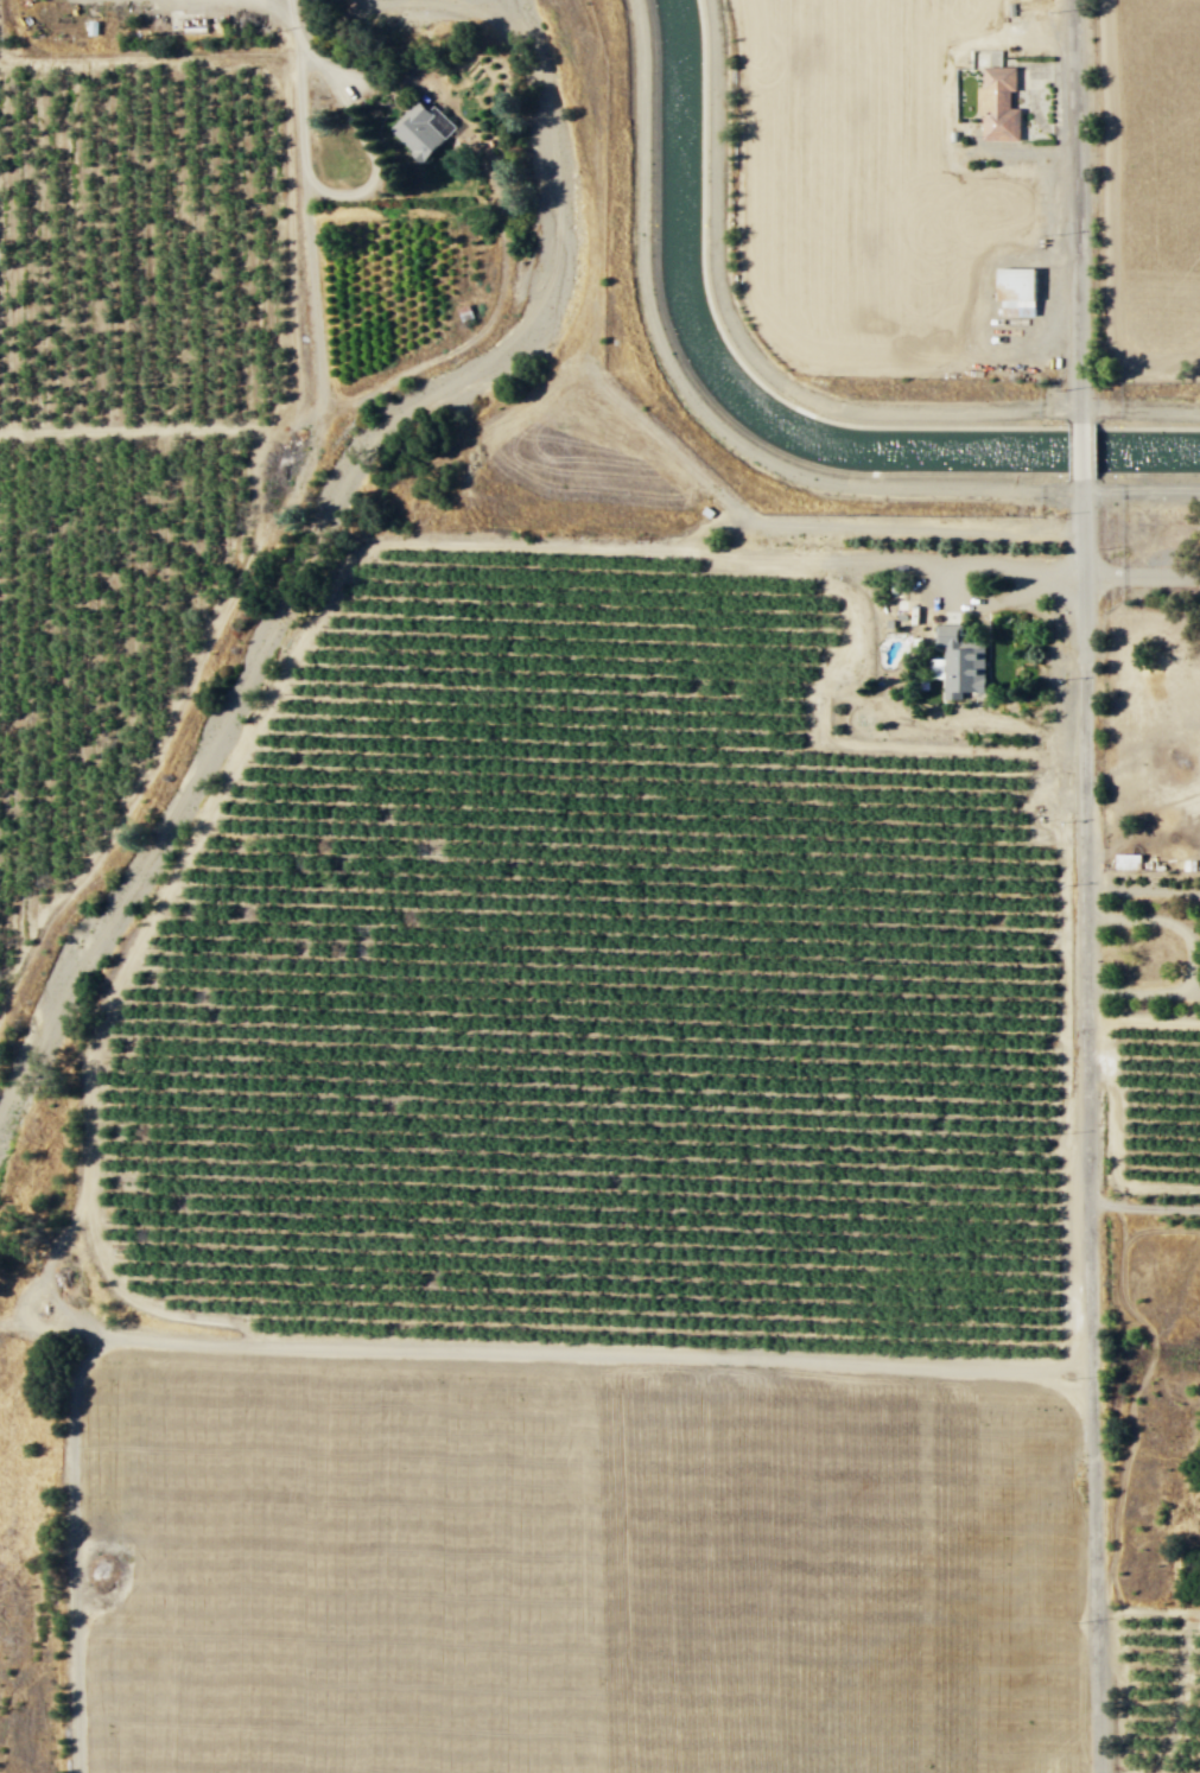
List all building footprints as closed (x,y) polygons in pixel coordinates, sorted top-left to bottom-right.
[(1015,65),(999,65),(999,51),(979,51),(979,64),(980,64),(980,138),(1020,138),(1018,107),(1009,107),(1009,90),(1015,90),(1015,65)] [(433,105),(428,110),(417,100),(388,130),(422,162),(456,127),(433,105)] [(1034,268),(997,268),(998,316),(1034,316),(1034,268)] [(984,692),(984,642),(960,641),(960,624),(935,624),(934,668),(944,669),(944,699),(961,699),(961,692),(984,692)]
